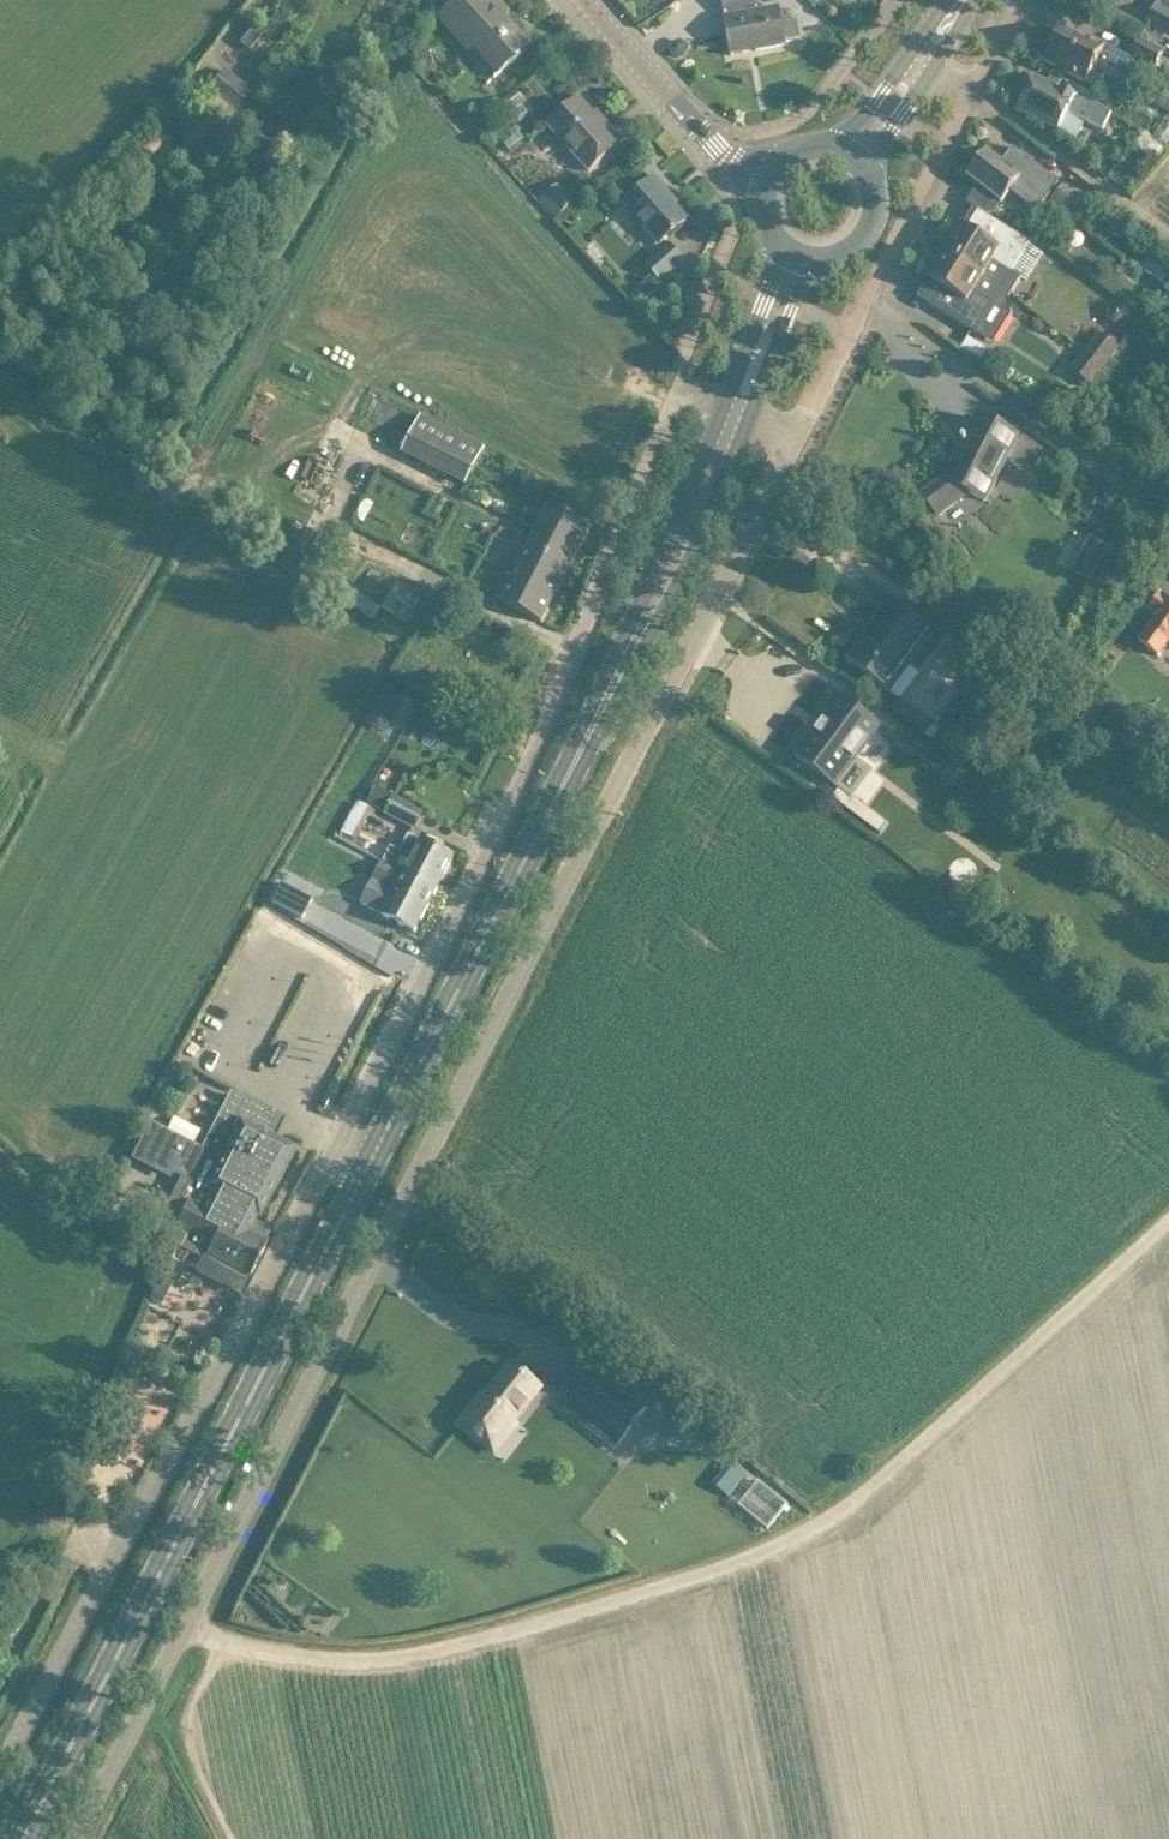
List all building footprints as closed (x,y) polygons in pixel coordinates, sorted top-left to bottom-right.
[(512,63),(530,47),(503,17),(500,19),(493,11),(500,4),(496,0),(461,0),(441,18),(469,49),(474,45),(500,74),(512,63)] [(725,17),(724,18),(731,56),(787,46),(787,42),(801,40),(797,21),(783,24),(780,8),(758,12),(757,7),(758,7),(757,0),(722,0),(725,17)] [(1148,24),(1168,35),(1168,11),(1157,5),(1148,24)] [(253,27),(239,43),(248,51),(262,34),(253,27)] [(1046,61),(1067,73),(1099,89),(1106,76),(1119,83),(1131,61),(1109,50),(1088,39),(1085,45),(1061,32),(1046,61)] [(673,42),(670,48),(672,55),(679,58),(686,56),(689,49),(686,42),(680,39),(673,42)] [(1132,56),(1157,69),(1165,54),(1140,41),(1132,56)] [(275,65),(249,90),(262,102),(287,78),(275,65)] [(253,93),(224,70),(199,102),(227,124),(253,93)] [(1078,139),(1086,123),(1094,109),(1095,108),(1036,78),(1019,110),(1059,131),(1060,130),(1078,139)] [(590,172),(605,158),(623,142),(605,121),(602,124),(580,99),(549,126),(590,172)] [(1168,146),(1168,127),(1160,140),(1168,146)] [(1144,135),(1136,147),(1157,161),(1166,149),(1144,135)] [(1002,163),(988,152),(967,179),(1001,205),(1011,193),(1024,203),(1025,201),(1038,212),(1061,183),(1015,148),(1002,163)] [(1129,170),(1141,180),(1151,169),(1139,159),(1129,170)] [(655,178),(637,194),(625,205),(644,228),(661,245),(688,220),(667,197),(670,195),(655,178)] [(1067,182),(1050,203),(1077,225),(1094,204),(1067,182)] [(557,218),(574,203),(559,185),(541,201),(557,218)] [(1022,277),(1012,272),(1030,243),(982,213),(972,232),(962,226),(946,253),(1012,294),(1022,277)] [(592,242),(584,249),(599,266),(607,259),(592,242)] [(1141,243),(1128,259),(1140,268),(1148,258),(1153,252),(1141,243)] [(647,266),(660,281),(684,260),(670,245),(647,266)] [(975,333),(987,313),(993,303),(1010,298),(1012,294),(946,253),(929,279),(939,286),(927,304),(975,333)] [(1105,368),(1120,349),(1100,334),(1086,352),(1105,368)] [(995,371),(1003,360),(968,338),(961,349),(995,371)] [(1091,386),(1105,368),(1086,352),(1072,371),(1091,386)] [(1159,379),(1168,386),(1168,365),(1159,379)] [(468,482),(485,449),(420,415),(403,448),(468,482)] [(985,502),(1007,460),(1018,438),(979,418),(966,442),(964,441),(962,444),(970,448),(962,464),(956,461),(946,481),(924,496),(938,516),(969,494),(985,502)] [(1101,498),(1096,508),(1110,514),(1114,504),(1101,498)] [(591,526),(570,515),(551,506),(545,517),(528,508),(521,522),(537,531),(501,603),(520,612),(542,623),(591,526)] [(1107,580),(1121,552),(1100,541),(1086,570),(1107,580)] [(409,624),(423,600),(371,568),(348,605),(374,621),(382,608),(409,624)] [(1168,605),(1161,598),(1162,596),(1161,595),(1149,610),(1159,617),(1140,642),(1159,657),(1168,644),(1168,604),(1168,605)] [(866,633),(846,659),(865,674),(890,692),(909,667),(921,676),(948,640),(936,631),(915,615),(896,601),(870,636),(866,633)] [(880,727),(857,710),(838,695),(812,730),(814,732),(795,757),(835,787),(880,727)] [(924,715),(913,729),(925,738),(935,724),(924,715)] [(469,729),(468,746),(489,747),(489,730),(469,729)] [(905,731),(898,739),(944,773),(951,765),(905,731)] [(424,812),(403,801),(395,797),(386,814),(394,818),(416,829),(424,812)] [(889,824),(854,798),(846,809),(881,835),(889,824)] [(358,803),(341,833),(342,833),(340,837),(357,847),(360,842),(357,840),(370,818),(372,819),(376,813),(358,803)] [(400,850),(392,846),(384,861),(438,889),(455,858),(434,847),(409,834),(400,850)] [(384,916),(395,921),(413,931),(416,932),(418,929),(438,889),(384,861),(374,880),(362,903),(384,915),(384,916)] [(280,883),(271,902),(302,918),(312,899),(280,883)] [(151,1122),(134,1154),(189,1182),(181,1199),(173,1195),(153,1234),(191,1255),(177,1281),(219,1304),(228,1287),(240,1293),(248,1278),(250,1278),(267,1244),(264,1243),(270,1232),(253,1223),(256,1218),(260,1219),(296,1150),(271,1137),(280,1120),(232,1095),(202,1149),(151,1122)] [(150,1300),(161,1305),(170,1288),(159,1282),(150,1300)] [(481,1395),(459,1424),(487,1445),(488,1444),(507,1419),(513,1424),(515,1422),(541,1389),(511,1365),(485,1398),(481,1395)] [(598,1370),(576,1398),(625,1437),(648,1409),(598,1370)]
